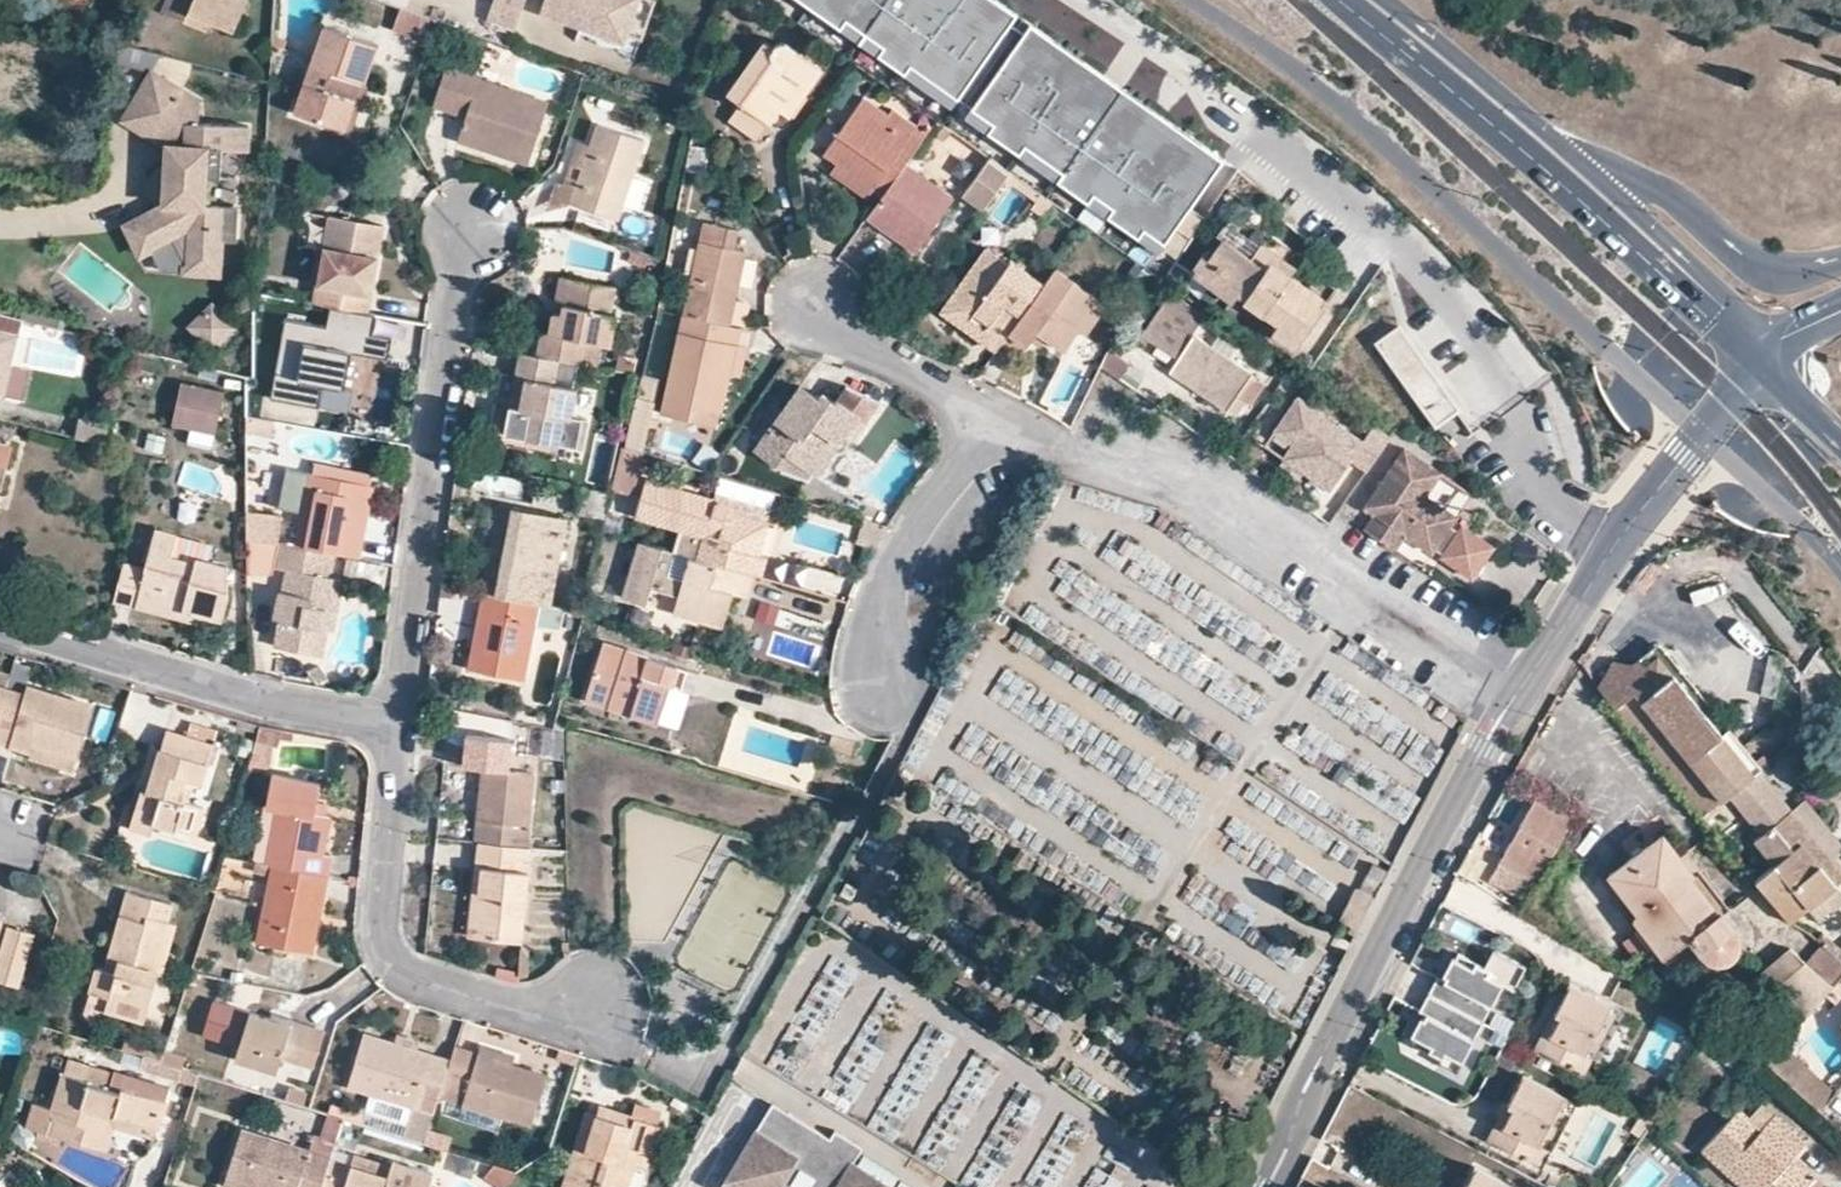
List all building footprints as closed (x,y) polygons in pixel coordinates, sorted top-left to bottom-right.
[(158,10),(201,29),(206,19),(184,10),(187,3),(179,0),(163,0),(158,10)] [(187,3),(184,10),(206,19),(230,29),(241,0),(179,0),(187,3)] [(488,21),(513,29),(524,0),(494,0),(488,21)] [(538,18),(596,38),(600,28),(626,37),(639,0),(545,0),(538,18)] [(1016,16),(991,0),(804,0),(961,106),(1016,16)] [(342,97),(348,80),(359,84),(373,46),(321,27),(293,112),(341,128),(350,100),(342,97)] [(623,48),(626,37),(600,28),(596,38),(623,48)] [(1166,253),(1229,162),(1036,28),(973,119),(1166,253)] [(771,47),(760,40),(725,93),(737,101),(725,121),(752,138),(774,109),(790,83),(801,91),(817,68),(787,46),(780,44),(776,44),(771,47)] [(526,162),(545,104),(474,80),(475,77),(443,67),(431,106),(462,117),(455,139),(526,162)] [(186,94),(154,76),(124,124),(156,143),(186,94)] [(359,84),(348,80),(342,97),(350,100),(353,101),(359,84)] [(801,91),(790,83),(774,109),(785,117),(801,91)] [(201,103),(186,94),(156,143),(173,153),(178,150),(188,147),(188,125),(202,125),(201,103)] [(859,97),(852,106),(878,123),(884,114),(859,97)] [(353,101),(350,100),(341,128),(350,132),(359,104),(353,101)] [(884,114),(878,123),(852,106),(821,150),(834,159),(870,185),(879,193),(903,161),(935,118),(922,109),(911,124),(888,108),(884,114)] [(237,208),(204,208),(205,181),(221,181),(223,150),(248,151),(249,128),(202,125),(188,125),(188,147),(178,150),(173,153),(170,157),(168,161),(166,171),(164,206),(158,209),(133,222),(149,255),(174,242),(184,265),(220,267),(221,243),(235,243),(237,208)] [(570,204),(614,218),(639,140),(594,126),(588,146),(574,190),(570,204)] [(588,146),(573,141),(560,185),(574,190),(588,146)] [(1007,169),(987,155),(960,193),(979,208),(1007,169)] [(862,197),(870,185),(834,159),(826,172),(862,197)] [(864,215),(911,251),(951,195),(903,161),(879,193),(864,215)] [(159,170),(152,177),(152,196),(158,209),(164,206),(166,171),(159,170)] [(1212,236),(1187,268),(1226,295),(1232,287),(1274,316),(1269,325),(1295,343),(1325,299),(1288,272),(1300,254),(1267,230),(1258,243),(1220,217),(1209,232),(1212,236)] [(379,228),(326,218),(311,304),(325,306),(332,305),(366,311),(379,228)] [(680,314),(724,322),(741,249),(729,246),(732,227),(700,221),(680,314)] [(133,222),(122,227),(140,259),(149,255),(133,222)] [(149,255),(161,274),(186,276),(184,265),(174,242),(149,255)] [(980,246),(937,307),(992,347),(997,341),(1040,280),(1007,258),(1003,262),(980,246)] [(1053,264),(1040,280),(997,341),(1016,353),(1027,339),(1033,329),(1043,335),(1051,341),(1060,347),(1075,326),(1074,325),(1094,296),(1069,279),(1069,276),(1053,264)] [(184,265),(186,276),(218,277),(220,267),(184,265)] [(552,300),(561,302),(565,275),(556,274),(552,300)] [(608,284),(565,275),(561,302),(552,300),(546,331),(539,329),(534,354),(574,362),(591,364),(595,341),(602,342),(607,311),(603,310),(608,284)] [(1175,356),(1165,370),(1222,409),(1235,392),(1247,373),(1247,370),(1190,332),(1201,314),(1166,291),(1139,332),(1175,356)] [(1075,326),(1084,332),(1103,303),(1094,296),(1074,325),(1075,326)] [(366,311),(332,305),(327,330),(289,323),(276,402),(320,409),(324,387),(345,391),(352,352),(390,358),(393,339),(375,336),(379,313),(366,311)] [(222,320),(209,307),(187,327),(199,341),(222,320)] [(690,404),(716,409),(735,324),(724,322),(680,314),(659,408),(687,414),(690,404)] [(230,329),(222,320),(199,341),(208,351),(230,329)] [(1,396),(15,336),(0,332),(2,322),(0,321),(0,396),(1,396)] [(1439,428),(1464,408),(1398,325),(1373,345),(1439,428)] [(1033,329),(1027,339),(1036,345),(1043,335),(1033,329)] [(514,374),(523,376),(518,406),(508,405),(503,432),(506,432),(535,438),(555,442),(560,415),(568,415),(573,386),(570,386),(574,362),(534,354),(517,352),(514,374)] [(633,372),(637,358),(614,354),(611,368),(633,372)] [(1235,392),(1249,401),(1261,381),(1247,373),(1235,392)] [(815,393),(797,380),(751,447),(773,462),(782,451),(809,467),(815,471),(844,429),(851,434),(864,416),(835,395),(833,398),(818,388),(815,393)] [(172,421),(210,430),(221,391),(182,381),(172,421)] [(1376,440),(1381,432),(1365,421),(1355,436),(1289,391),(1266,425),(1283,437),(1274,450),(1322,484),(1343,454),(1360,466),(1376,440)] [(269,419),(241,414),(241,427),(267,432),(269,419)] [(84,415),(81,430),(108,436),(111,421),(84,415)] [(106,443),(120,446),(125,425),(111,421),(108,436),(106,443)] [(815,471),(830,482),(854,449),(848,444),(853,437),(851,434),(844,429),(815,471)] [(533,450),(535,438),(506,432),(504,444),(533,450)] [(2,468),(8,446),(0,444),(0,467),(2,468)] [(633,494),(646,451),(625,444),(612,488),(633,494)] [(1419,492),(1435,469),(1401,445),(1360,503),(1370,511),(1360,526),(1390,547),(1400,532),(1426,550),(1451,514),(1432,500),(1422,502),(1416,498),(1419,492)] [(773,462),(773,463),(804,476),(809,467),(782,451),(773,462)] [(371,475),(310,463),(308,473),(359,483),(369,485),(371,475)] [(308,473),(287,469),(281,503),(300,508),(308,473)] [(356,547),(361,522),(369,485),(359,483),(308,473),(300,508),(292,545),(331,553),(355,558),(356,547)] [(699,535),(693,555),(750,572),(759,574),(765,554),(756,552),(765,520),(727,509),(726,505),(725,501),(722,498),(642,476),(632,515),(699,535)] [(1432,500),(1419,492),(1416,498),(1422,502),(1432,500)] [(534,600),(545,603),(561,514),(496,502),(479,589),(480,590),(534,600)] [(280,518),(247,511),(247,536),(274,542),(275,542),(280,518)] [(192,546),(190,552),(172,546),(178,526),(154,520),(145,557),(123,550),(111,596),(136,603),(138,595),(183,606),(185,598),(222,608),(227,588),(224,555),(206,550),(192,546)] [(190,552),(192,546),(206,550),(211,534),(178,526),(172,546),(190,552)] [(750,572),(693,555),(632,538),(632,542),(618,594),(643,601),(648,582),(676,591),(670,611),(719,625),(730,590),(745,593),(750,572)] [(313,628),(317,605),(333,608),(339,579),(326,577),(331,553),(292,545),(275,542),(274,542),(270,566),(286,570),(283,592),(277,590),(272,619),(278,621),(274,645),(317,655),(323,630),(313,628)] [(534,600),(480,590),(466,666),(519,676),(534,600)] [(138,595),(136,603),(212,623),(213,615),(220,616),(222,608),(185,598),(183,606),(138,595)] [(333,608),(317,605),(313,628),(323,630),(329,632),(333,608)] [(1644,665),(1649,655),(1656,654),(1661,659),(1730,744),(1753,772),(1759,766),(1657,640),(1630,662),(1644,665)] [(690,692),(696,670),(600,641),(583,698),(654,720),(661,700),(666,685),(677,687),(690,692)] [(1610,658),(1596,685),(1700,814),(1745,779),(1723,751),(1730,744),(1661,659),(1656,654),(1649,655),(1644,665),(1630,662),(1610,658)] [(1777,699),(1782,678),(1766,674),(1761,695),(1777,699)] [(88,704),(23,684),(22,690),(4,685),(0,700),(0,740),(28,749),(27,755),(69,768),(88,704)] [(677,687),(666,685),(661,700),(672,703),(677,687)] [(195,832),(203,805),(178,799),(184,776),(200,780),(214,726),(188,718),(185,730),(163,724),(158,747),(146,789),(138,787),(128,825),(148,831),(151,820),(195,832)] [(828,732),(825,747),(845,752),(849,739),(828,732)] [(158,747),(147,744),(136,786),(138,787),(146,789),(158,747)] [(1730,744),(1723,751),(1745,779),(1753,772),(1730,744)] [(517,771),(517,758),(501,757),(500,769),(517,771)] [(500,769),(479,767),(472,838),(476,839),(524,843),(530,772),(517,771),(500,769)] [(264,805),(273,806),(264,860),(269,862),(324,872),(328,854),(321,852),(326,814),(312,812),(317,779),(269,771),(264,805)] [(1498,862),(1533,881),(1570,815),(1535,795),(1498,862)] [(1840,878),(1840,873),(1789,809),(1751,840),(1769,865),(1753,878),(1788,921),(1805,907),(1833,885),(1840,878)] [(1240,821),(1225,844),(1249,860),(1264,837),(1240,821)] [(1718,909),(1715,910),(1690,877),(1691,873),(1660,832),(1605,872),(1637,914),(1633,917),(1661,955),(1687,936),(1696,948),(1704,957),(1715,961),(1723,960),(1733,951),(1736,936),(1732,928),(1718,909)] [(473,864),(479,865),(473,935),(518,939),(528,844),(524,843),(476,839),(473,864)] [(1327,907),(1339,888),(1276,847),(1264,867),(1327,907)] [(255,939),(309,950),(324,872),(269,862),(255,939)] [(1533,881),(1498,862),(1486,883),(1522,904),(1533,881)] [(1833,885),(1805,907),(1818,922),(1840,902),(1840,894),(1833,885)] [(167,903),(124,890),(101,966),(93,965),(87,988),(105,994),(101,1008),(138,1019),(145,994),(153,969),(149,968),(163,919),(167,903)] [(153,969),(160,971),(175,922),(163,919),(149,968),(153,969)] [(1696,948),(1687,936),(1661,955),(1669,967),(1696,948)] [(1833,942),(1826,949),(1840,964),(1840,947),(1833,942)] [(1818,943),(1803,960),(1785,947),(1741,987),(1789,1031),(1840,973),(1840,964),(1826,949),(1818,943)] [(829,953),(771,1070),(867,1117),(878,1094),(866,1088),(894,1031),(869,1018),(841,1075),(812,1060),(858,967),(829,953)] [(1441,981),(1430,1006),(1477,1030),(1503,985),(1491,979),(1493,975),(1478,967),(1474,976),(1460,969),(1451,987),(1441,981)] [(1584,1055),(1592,1038),(1605,1043),(1621,1013),(1567,985),(1552,1014),(1558,1018),(1540,1054),(1582,1075),(1591,1058),(1584,1055)] [(87,988),(83,1002),(101,1008),(105,994),(87,988)] [(1448,1057),(1461,1063),(1477,1030),(1430,1006),(1414,1038),(1435,1049),(1431,1057),(1445,1064),(1448,1057)] [(288,1024),(247,1011),(233,1055),(274,1068),(278,1054),(296,1059),(306,1024),(290,1019),(288,1024)] [(1558,1018),(1552,1014),(1534,1050),(1540,1054),(1558,1018)] [(931,1023),(866,1121),(892,1139),(957,1040),(931,1023)] [(360,1033),(346,1083),(370,1091),(369,1101),(392,1109),(396,1099),(421,1106),(415,1128),(426,1131),(443,1077),(448,1058),(412,1048),(413,1041),(392,1035),(390,1041),(360,1033)] [(1591,1058),(1597,1060),(1605,1043),(1592,1038),(1584,1055),(1591,1058)] [(478,1042),(476,1051),(511,1061),(511,1053),(478,1042)] [(543,1073),(511,1061),(476,1051),(452,1043),(448,1058),(443,1077),(455,1081),(465,1085),(462,1100),(529,1122),(543,1073)] [(1782,1078),(1798,1060),(1778,1043),(1762,1060),(1782,1078)] [(951,1173),(994,1063),(964,1052),(921,1161),(951,1173)] [(115,1070),(111,1085),(84,1078),(88,1062),(66,1056),(45,1130),(95,1144),(104,1109),(154,1122),(164,1084),(115,1070)] [(1798,1060),(1782,1078),(1818,1110),(1834,1092),(1798,1060)] [(1521,1075),(1505,1106),(1511,1109),(1493,1143),(1535,1165),(1544,1147),(1538,1145),(1547,1127),(1559,1133),(1574,1103),(1521,1075)] [(1037,1102),(1007,1090),(969,1186),(971,1186),(1003,1186),(1037,1102)] [(894,1177),(889,1185),(847,1158),(857,1143),(831,1126),(826,1134),(770,1099),(753,1125),(760,1130),(750,1145),(743,1140),(725,1167),(717,1181),(725,1186),(909,1186),(894,1177)] [(630,1161),(643,1164),(658,1109),(630,1101),(626,1113),(598,1105),(595,1113),(574,1186),(623,1186),(630,1161)] [(1511,1109),(1505,1106),(1487,1140),(1493,1143),(1511,1109)] [(1736,1179),(1745,1186),(1801,1186),(1812,1174),(1791,1156),(1804,1140),(1772,1113),(1759,1127),(1736,1107),(1714,1132),(1699,1149),(1699,1151),(1733,1181),(1736,1179)] [(106,1148),(113,1125),(150,1136),(154,1122),(104,1109),(95,1144),(106,1148)] [(583,1109),(559,1186),(574,1186),(595,1113),(583,1109)] [(1023,1186),(1060,1186),(1091,1130),(1063,1115),(1023,1186)] [(760,1130),(753,1125),(743,1140),(750,1145),(760,1130)] [(1559,1133),(1547,1127),(1538,1145),(1544,1147),(1550,1150),(1559,1133)] [(306,1149),(239,1128),(225,1175),(247,1182),(246,1186),(318,1186),(328,1155),(334,1138),(311,1132),(306,1149)] [(351,1152),(348,1161),(384,1171),(387,1162),(351,1152)] [(429,1167),(389,1155),(387,1162),(384,1171),(348,1161),(328,1155),(318,1186),(423,1186),(429,1167)] [(515,1172),(492,1164),(486,1182),(502,1186),(510,1186),(515,1172)] [(1082,1186),(1116,1186),(1120,1176),(1091,1164),(1082,1186)] [(1474,1167),(1463,1186),(1513,1186),(1474,1167)]
